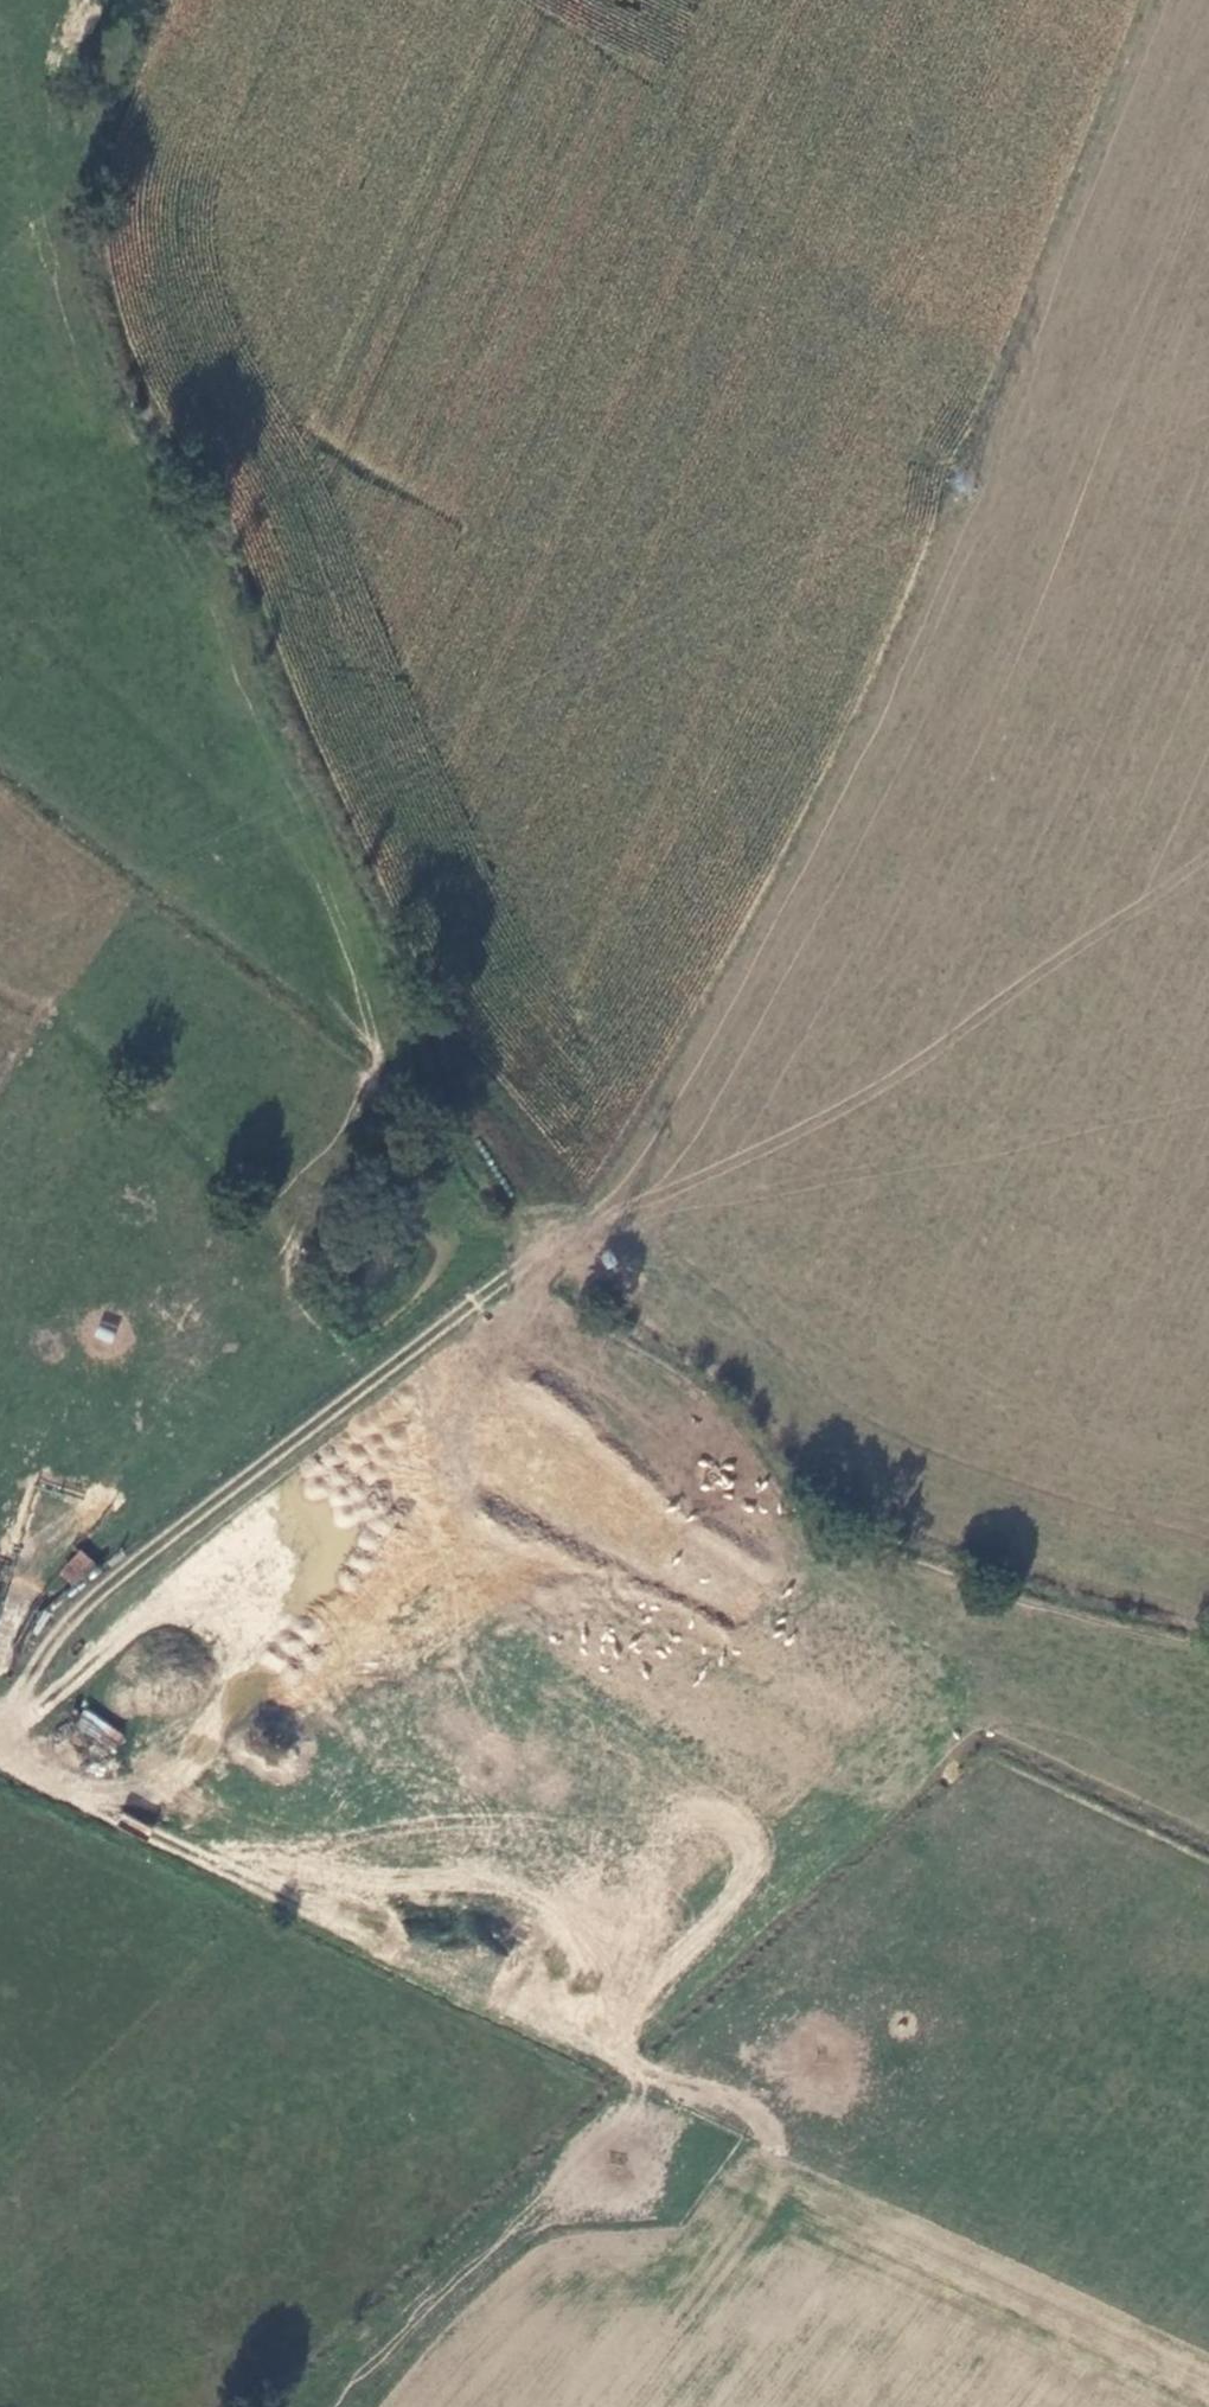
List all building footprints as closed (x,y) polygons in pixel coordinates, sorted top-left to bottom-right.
[(95,1341),(112,1343),(116,1322),(98,1319),(95,1341)] [(77,1588),(96,1562),(78,1548),(58,1574),(77,1588)] [(82,1709),(73,1724),(111,1746),(120,1730),(82,1709)]
